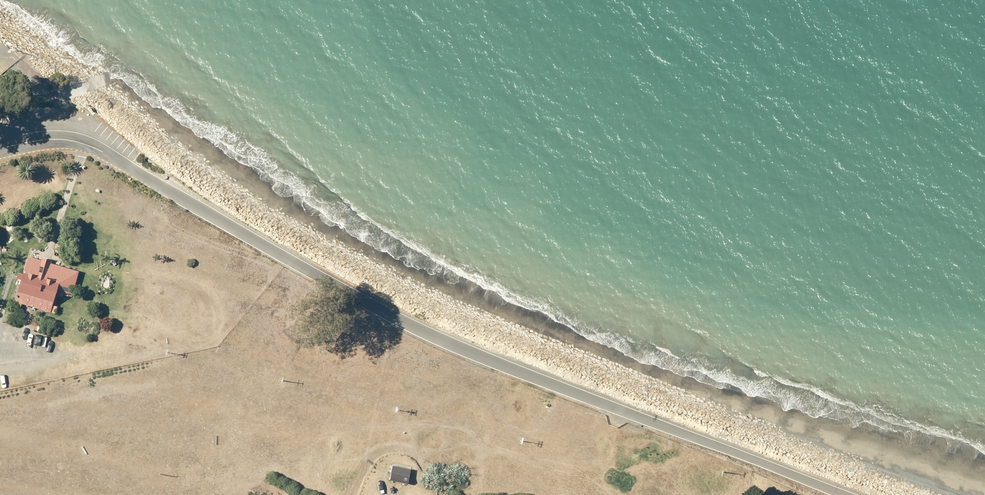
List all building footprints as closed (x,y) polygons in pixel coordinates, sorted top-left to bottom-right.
[(75,272),(25,258),(12,304),(49,315),(55,293),(68,297),(75,272)]
